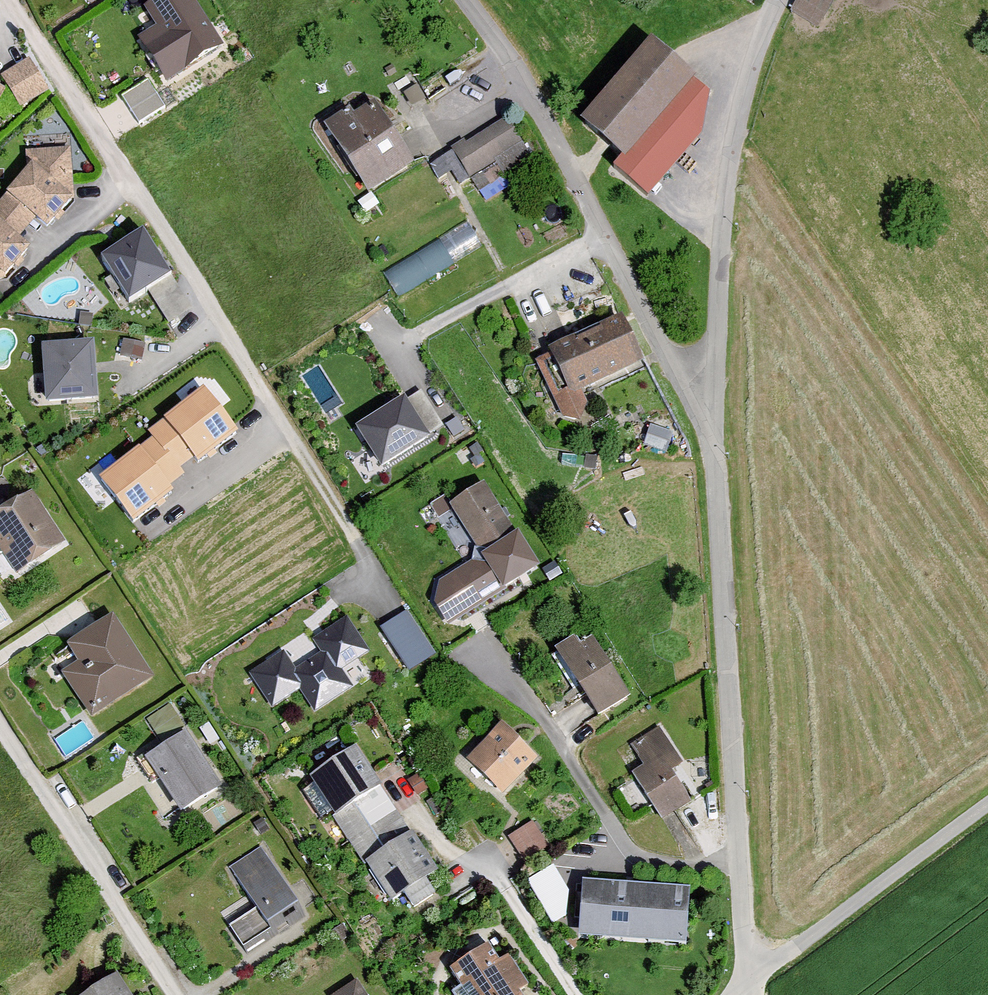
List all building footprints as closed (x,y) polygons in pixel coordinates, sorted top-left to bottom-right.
[(141,6),(155,28),(138,39),(166,85),(226,48),(196,0),(151,0),(141,6)] [(790,8),(818,24),(832,0),(794,0),(790,8)] [(694,69),(649,31),(579,113),(624,151),(692,72),(694,69)] [(27,54),(0,71),(0,75),(18,104),(47,87),(27,54)] [(692,72),(624,151),(614,163),(647,191),(700,129),(708,86),(692,72)] [(149,81),(123,96),(139,123),(165,108),(149,81)] [(352,109),(348,102),(324,117),(368,186),(407,161),(368,99),(352,109)] [(532,156),(506,114),(465,139),(463,137),(450,145),(458,157),(449,162),(461,182),(473,175),(481,188),(532,156)] [(68,144),(23,147),(24,161),(0,189),(0,272),(25,241),(18,234),(33,216),(42,223),(71,186),(68,144)] [(472,222),(384,262),(395,287),(484,246),(472,222)] [(168,268),(139,224),(97,251),(126,296),(168,268)] [(643,357),(621,309),(547,345),(549,350),(534,357),(561,414),(579,418),(587,400),(580,387),(643,357)] [(90,336),(37,340),(42,398),(95,394),(90,336)] [(154,440),(101,481),(133,522),(172,492),(168,487),(184,475),(177,466),(190,457),(198,468),(242,434),(204,386),(147,431),(154,440)] [(405,395),(356,426),(382,468),(430,438),(428,434),(443,424),(422,391),(408,399),(405,395)] [(449,504),(480,548),(472,561),(440,581),(434,607),(448,627),(539,566),(485,484),(449,504)] [(28,487),(0,506),(0,551),(13,572),(63,540),(28,487)] [(435,652),(406,608),(380,626),(408,670),(435,652)] [(152,674),(110,610),(63,640),(75,659),(59,670),(88,716),(152,674)] [(369,649),(346,615),(310,638),(319,651),(294,667),(282,649),(247,671),(270,706),(298,688),(313,710),(352,685),(340,667),(369,649)] [(579,641),(574,633),(554,645),(597,714),(629,694),(591,633),(579,641)] [(536,756),(500,720),(464,756),(501,792),(536,756)] [(685,761),(661,721),(629,741),(643,763),(631,770),(660,819),(691,800),(672,769),(685,761)] [(219,783),(183,728),(142,755),(177,809),(219,783)] [(437,868),(354,743),(307,774),(390,899),(401,891),(412,907),(433,893),(422,877),(437,868)] [(548,845),(532,820),(508,835),(524,860),(548,845)] [(295,900),(260,846),(229,866),(255,906),(264,921),(295,900)] [(686,942),(690,885),(581,878),(577,934),(686,942)] [(264,921),(255,906),(228,924),(241,945),(268,927),(264,921)] [(487,942),(448,967),(459,984),(451,990),(454,994),(520,994),(517,990),(527,984),(507,953),(498,959),(487,942)] [(115,971),(78,994),(130,994),(115,971)] [(356,977),(329,994),(368,994),(356,977)]
